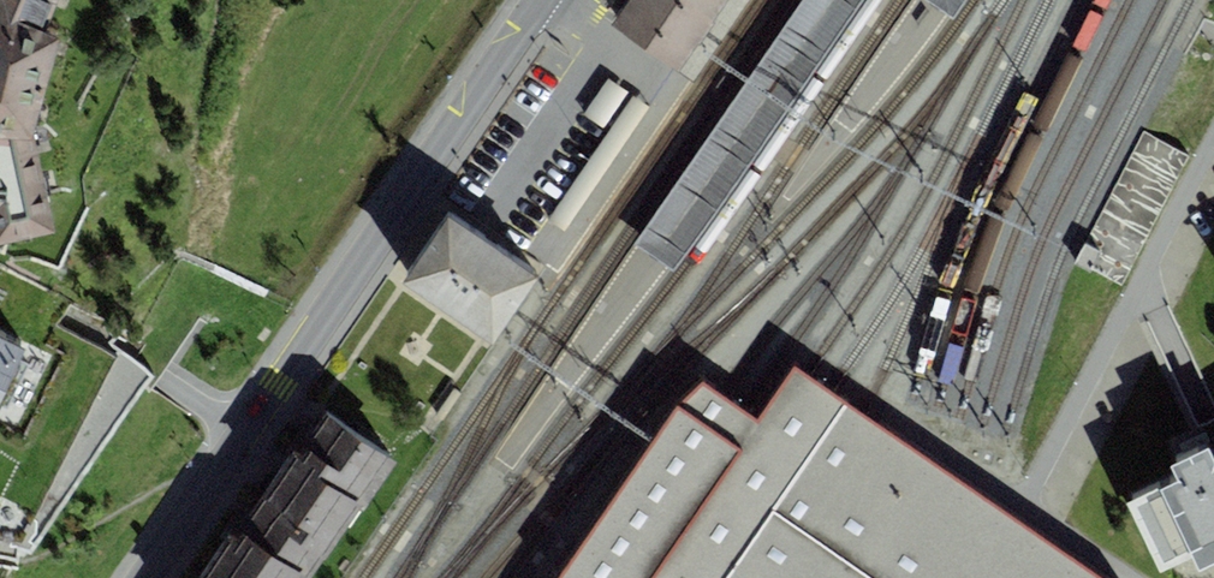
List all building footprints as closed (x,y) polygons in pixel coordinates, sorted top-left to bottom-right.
[(61,39),(45,33),(58,0),(0,0),(0,138),(33,140),(61,39)] [(611,25),(677,72),(728,0),(629,0),(611,25)] [(849,0),(806,0),(639,242),(670,262),(849,0)] [(677,72),(692,82),(748,0),(728,0),(677,72)] [(951,11),(959,0),(934,0),(951,11)] [(628,90),(608,77),(584,113),(603,126),(628,90)] [(1189,156),(1144,132),(1076,263),(1121,286),(1189,156)] [(33,140),(0,138),(0,240),(15,241),(55,232),(33,140)] [(403,284),(493,345),(538,280),(448,218),(403,284)] [(30,346),(0,332),(0,402),(30,346)] [(1000,507),(865,416),(829,392),(806,376),(795,368),(758,422),(741,410),(721,396),(702,384),(676,405),(558,577),(1105,577),(1000,507)] [(293,455),(262,500),(330,547),(357,508),(364,512),(399,462),(324,411),(293,455)] [(1208,443),(1194,449),(1170,461),(1177,476),(1125,500),(1158,569),(1190,554),(1196,567),(1213,558),(1213,455),(1208,443)] [(208,577),(309,577),(330,547),(262,500),(234,541),(208,577)]
